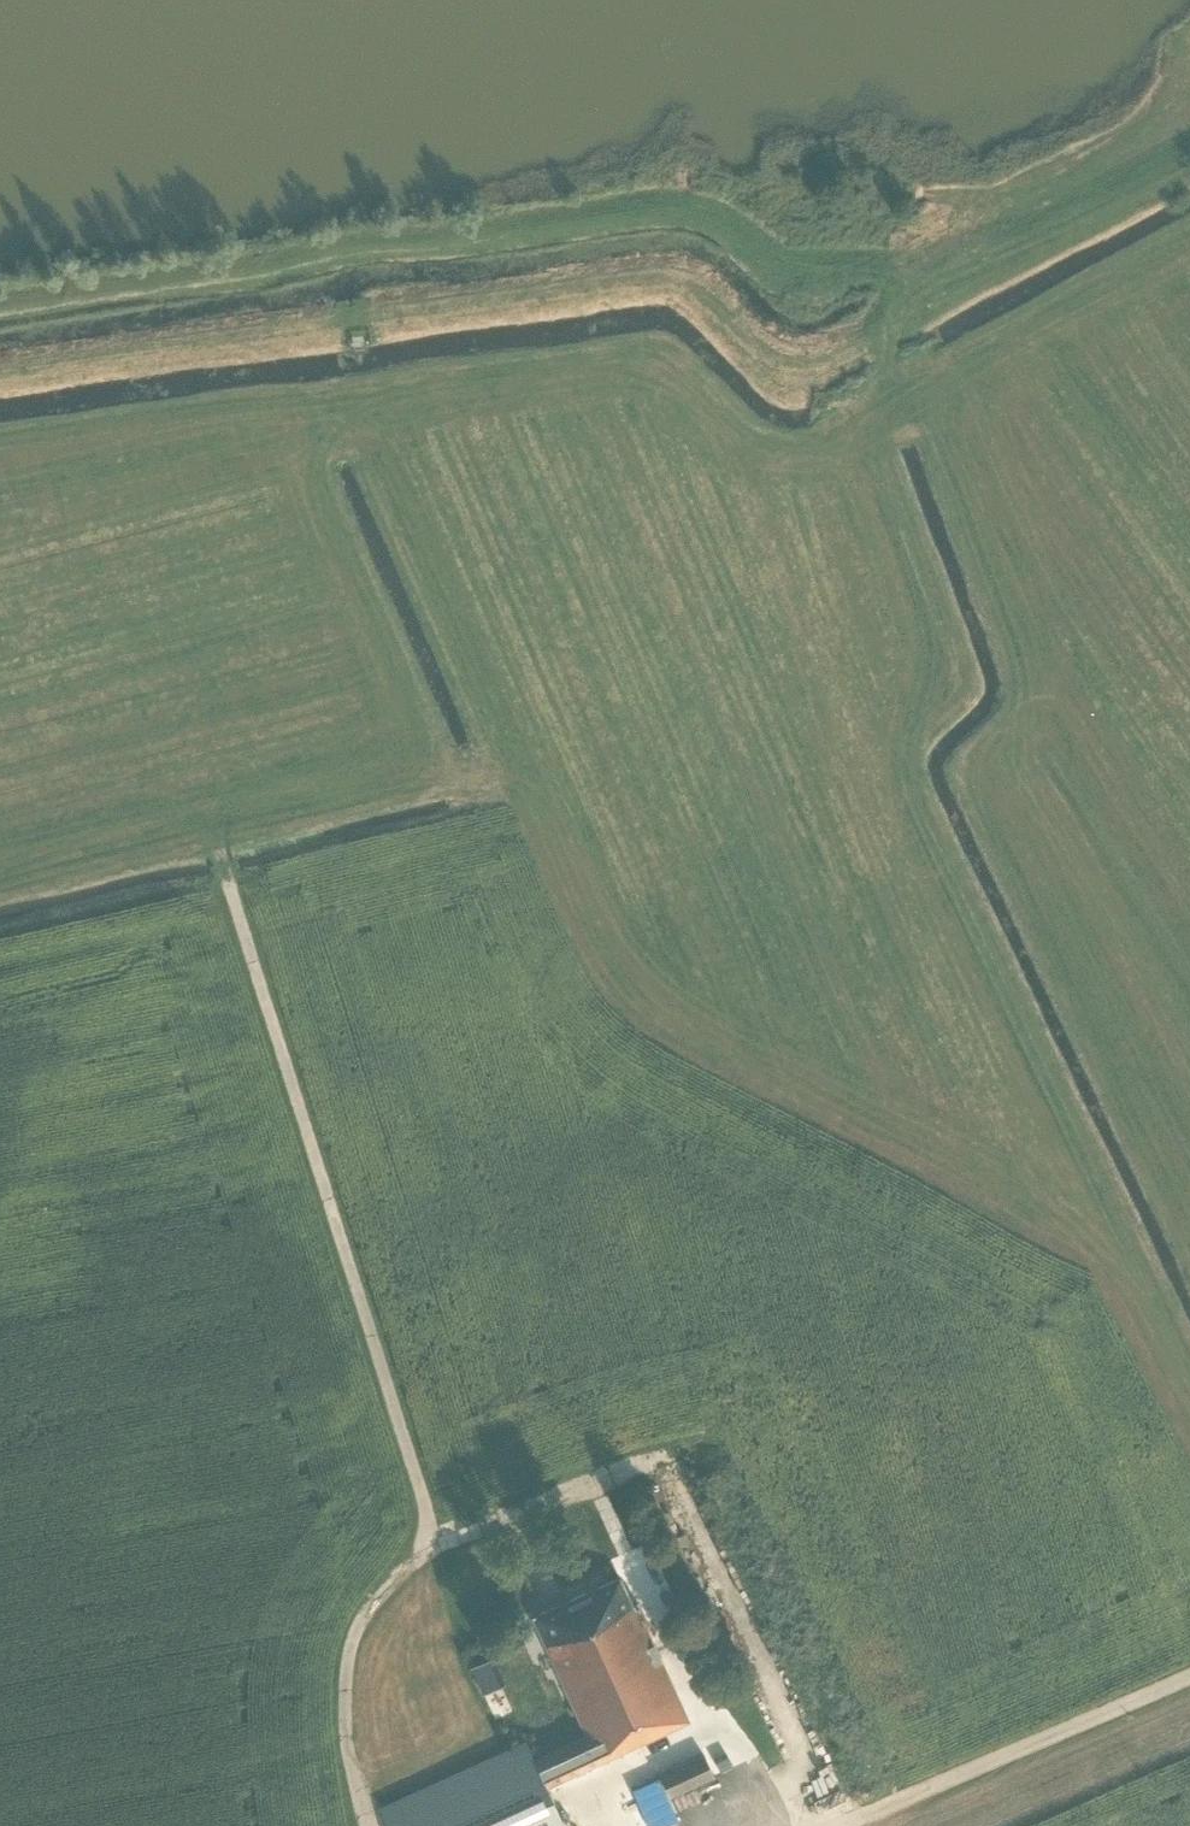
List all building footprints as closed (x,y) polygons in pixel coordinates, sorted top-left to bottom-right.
[(532,1759),(524,1742),(379,1809),(387,1825),(563,1825),(545,1787),(687,1722),(643,1628),(647,1627),(636,1604),(630,1607),(617,1578),(530,1618),(584,1735),(532,1759)] [(828,1750),(836,1769),(850,1763),(842,1744),(828,1750)] [(670,1795),(714,1776),(705,1754),(661,1773),(670,1795)]
